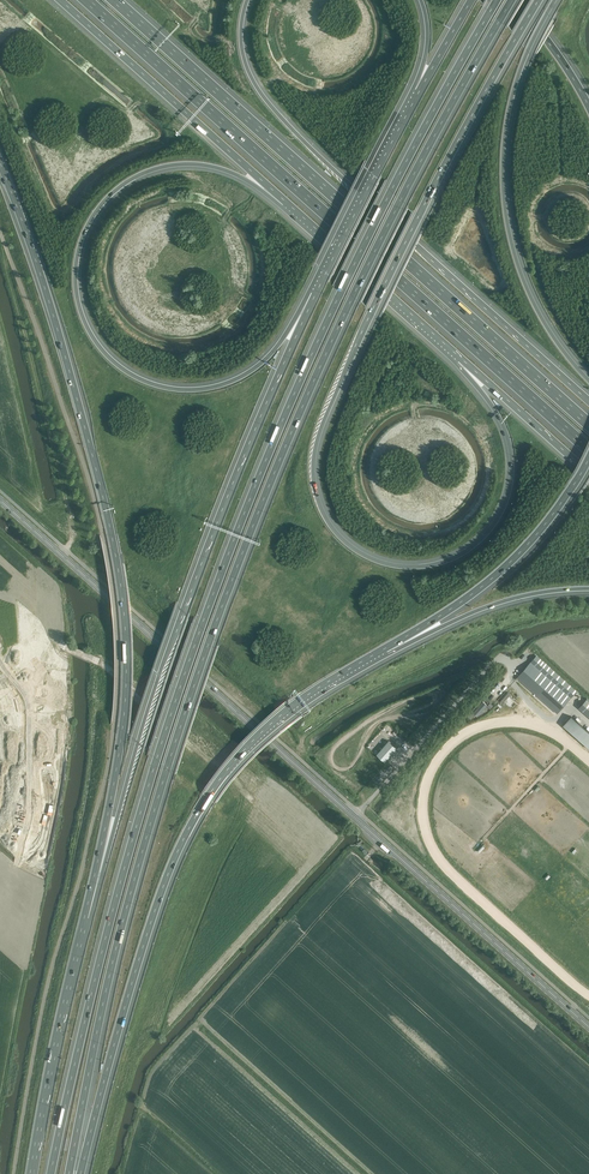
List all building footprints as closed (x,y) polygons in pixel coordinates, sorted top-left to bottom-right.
[(576,692),(536,656),(531,662),(517,677),(558,713),(572,697),(576,692)] [(504,700),(510,705),(515,699),(509,694),(504,700)] [(587,698),(579,707),(588,716),(588,700),(587,698)] [(477,716),(488,705),(483,701),(473,712),(477,716)] [(564,725),(588,747),(588,732),(571,716),(564,725)] [(389,740),(377,754),(385,761),(397,748),(389,740)] [(388,762),(372,780),(380,787),(395,769),(388,762)] [(373,765),(369,770),(375,776),(380,770),(373,765)] [(359,853),(365,858),(373,849),(367,844),(359,853)]
